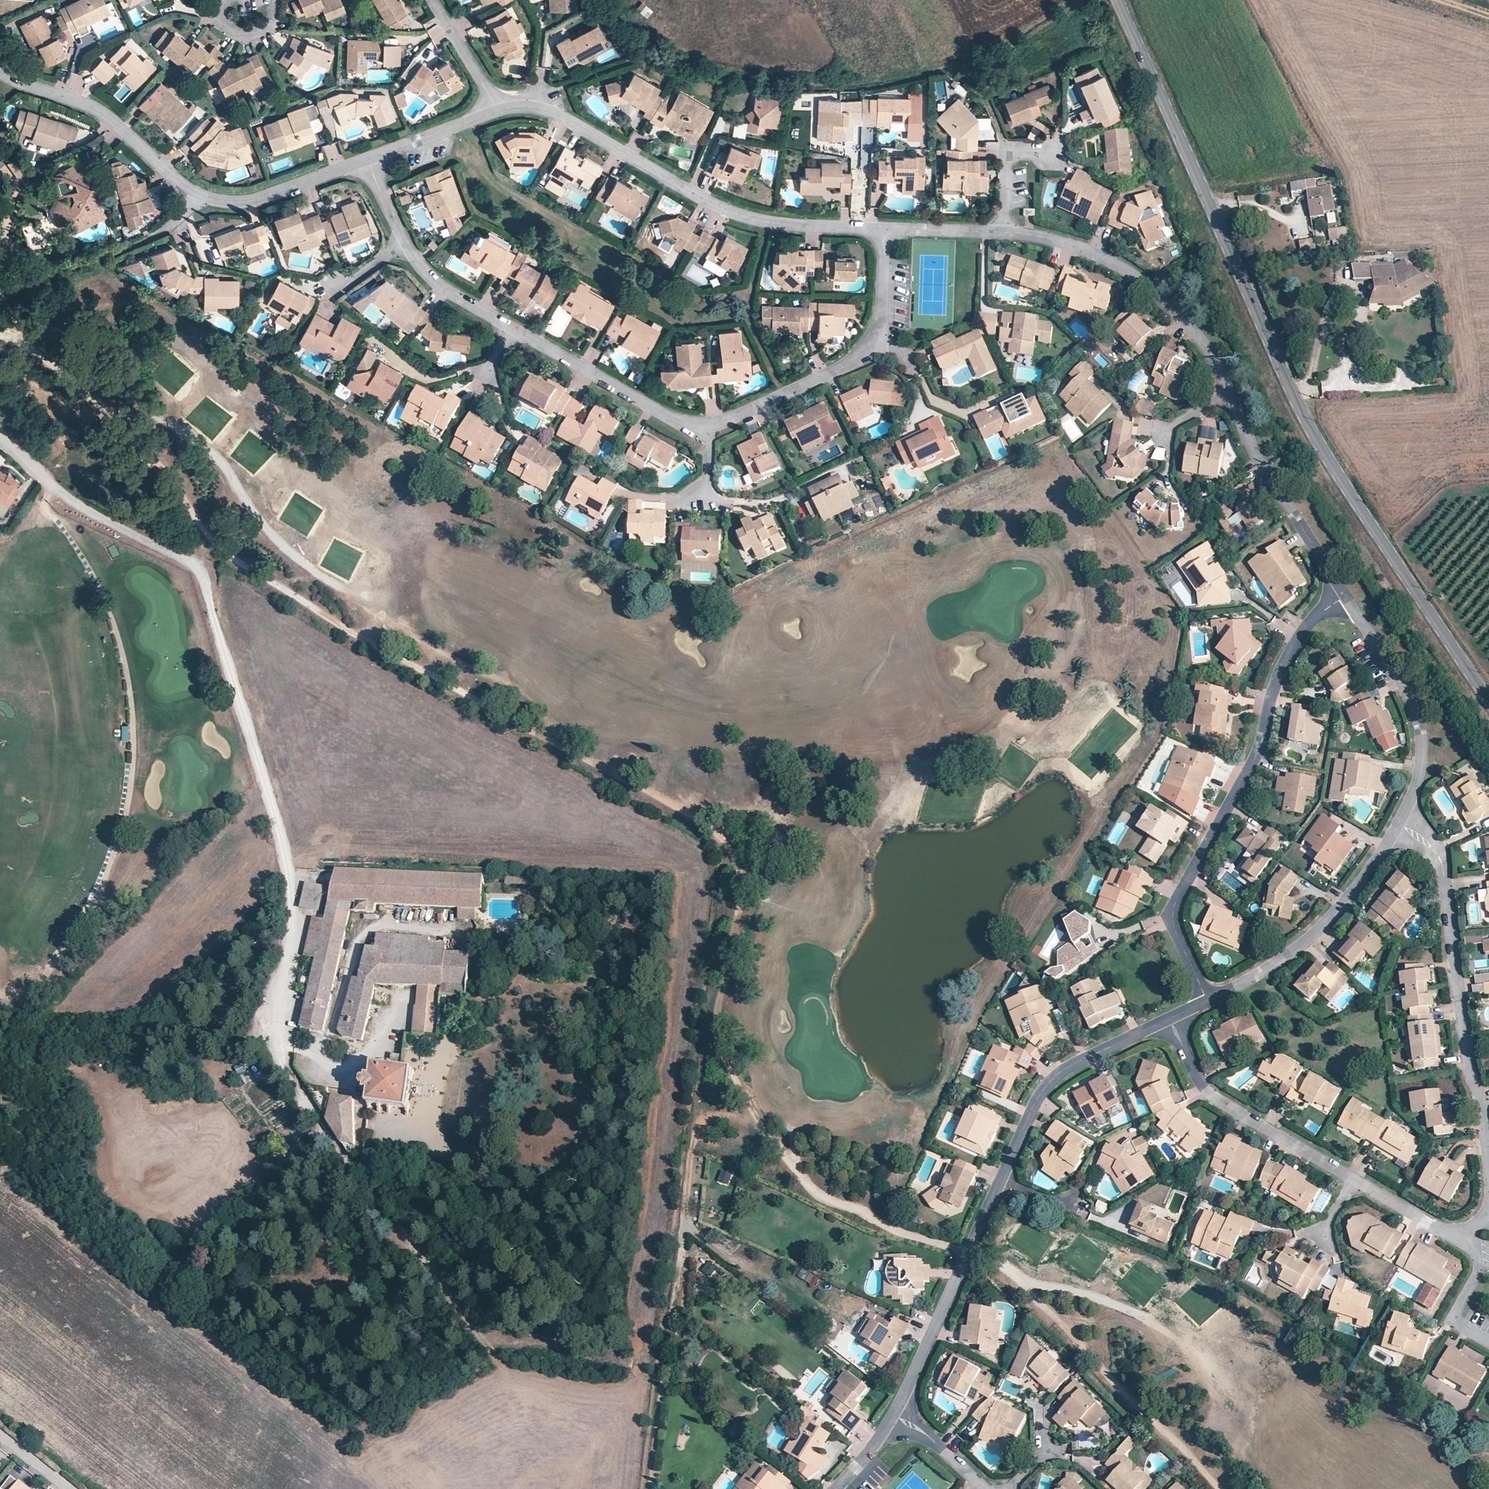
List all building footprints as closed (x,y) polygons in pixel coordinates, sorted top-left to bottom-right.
[(70,31),(79,26),(77,23),(84,20),(83,17),(87,16),(88,18),(108,8),(104,0),(76,0),(59,9),(62,14),(70,31)] [(296,11),(302,8),(301,4),(308,1),(310,6),(319,2),(321,6),(324,13),(342,5),(340,0),(291,0),(296,11)] [(387,21),(390,19),(394,25),(405,18),(401,12),(403,10),(397,1),(395,3),(393,0),(374,0),(387,21)] [(397,1),(403,10),(406,8),(401,0),(399,0),(397,1)] [(546,9),(556,9),(555,1),(551,2),(550,0),(545,0),(546,9)] [(551,2),(555,1),(556,9),(574,8),(573,0),(550,0),(551,2)] [(642,0),(635,7),(646,16),(652,9),(642,0)] [(303,9),(310,6),(308,1),(301,4),(302,8),(303,9)] [(343,8),(342,5),(324,13),(325,16),(343,8)] [(110,12),(108,8),(88,18),(87,16),(83,17),(84,20),(77,23),(79,26),(110,12)] [(507,9),(490,17),(500,39),(497,41),(503,52),(522,42),(517,33),(520,31),(516,24),(512,16),(511,17),(507,9)] [(41,14),(24,22),(29,33),(26,34),(33,48),(39,46),(46,60),(63,52),(56,37),(53,38),(41,14)] [(73,37),(70,31),(62,14),(55,17),(66,41),(73,37)] [(486,19),(497,41),(500,39),(490,17),(486,19)] [(21,24),(26,34),(29,33),(24,22),(21,24)] [(519,22),(516,24),(520,31),(517,33),(522,42),(528,39),(519,22)] [(593,26),(574,37),(568,40),(566,37),(556,43),(567,61),(576,56),(584,58),(592,53),(593,46),(602,41),(593,26)] [(197,46),(192,42),(191,44),(180,35),(177,38),(173,34),(167,29),(156,42),(179,60),(181,57),(193,67),(201,57),(212,66),(218,58),(223,53),(215,46),(210,52),(199,43),(197,46)] [(288,46),(289,47),(292,49),(288,54),(286,52),(284,51),(278,60),(287,66),(286,67),(299,76),(305,67),(300,63),(304,57),(309,61),(310,59),(327,66),(332,52),(294,36),(288,46)] [(362,58),(366,58),(379,58),(380,40),(348,39),(347,71),(362,71),(362,58)] [(496,55),(503,52),(497,41),(491,44),(496,55)] [(605,46),(602,41),(593,46),(592,53),(605,46)] [(417,54),(424,61),(436,49),(429,42),(417,54)] [(131,72),(129,75),(140,85),(155,69),(146,61),(143,64),(132,54),(134,53),(127,46),(125,48),(124,47),(112,59),(114,60),(109,65),(105,61),(94,73),(105,83),(123,65),(131,72)] [(65,55),(63,52),(46,60),(48,64),(65,55)] [(240,60),(241,62),(256,54),(255,52),(240,60)] [(218,58),(212,66),(208,71),(218,78),(225,92),(243,82),(245,86),(260,78),(257,74),(264,70),(256,54),(241,62),(234,66),(228,66),(218,58)] [(569,66),(584,58),(576,56),(567,61),(569,66)] [(305,67),(309,61),(304,57),(300,63),(305,67)] [(428,73),(430,70),(421,63),(412,57),(400,74),(426,92),(431,96),(438,91),(440,93),(444,90),(447,95),(461,87),(447,62),(438,66),(440,69),(431,75),(428,73)] [(435,64),(430,70),(428,73),(431,75),(440,69),(438,66),(435,64)] [(1096,116),(1116,107),(1101,74),(1099,75),(1095,66),(1082,72),(1084,76),(1081,83),(1096,116)] [(1084,76),(1082,72),(1074,75),(1079,86),(1081,85),(1081,83),(1084,76)] [(660,84),(639,73),(635,80),(629,77),(624,85),(617,81),(602,87),(606,97),(619,92),(628,96),(630,91),(640,97),(639,100),(647,104),(645,108),(643,113),(650,117),(650,116),(661,99),(662,95),(656,91),(660,84)] [(137,88),(140,85),(129,75),(126,78),(137,88)] [(629,77),(617,81),(624,85),(629,77)] [(955,81),(952,88),(963,93),(966,86),(955,81)] [(1046,85),(1008,100),(1011,107),(1008,108),(1013,119),(1030,112),(1032,116),(1042,112),(1039,107),(1038,103),(1052,97),(1046,85)] [(161,116),(162,120),(174,131),(191,112),(167,89),(157,99),(151,93),(139,106),(146,113),(150,109),(156,115),(158,112),(161,116)] [(680,89),(675,107),(671,121),(675,122),(678,126),(681,127),(685,125),(685,123),(687,123),(687,126),(692,128),(692,126),(698,127),(701,117),(703,117),(705,110),(707,111),(708,104),(697,101),(697,99),(686,96),(687,91),(680,89)] [(394,94),(396,100),(404,97),(402,91),(394,94)] [(438,91),(431,96),(426,92),(421,100),(435,109),(443,98),(440,93),(438,91)] [(627,98),(645,108),(647,104),(639,100),(640,97),(630,91),(628,96),(619,92),(606,97),(608,101),(618,98),(619,101),(627,98)] [(386,94),(372,93),(372,98),(369,98),(356,98),(357,93),(341,93),(326,99),(329,109),(336,107),(338,106),(340,110),(337,111),(340,118),(350,115),(351,117),(357,115),(356,112),(362,113),(374,113),(381,113),(385,124),(394,121),(386,94)] [(747,133),(762,135),(764,126),(770,126),(774,127),(777,125),(780,103),(780,102),(779,101),(778,101),(755,96),(753,110),(759,117),(749,125),(747,133)] [(407,104),(404,97),(396,100),(398,107),(399,107),(407,104)] [(1053,101),(1052,97),(1038,103),(1039,107),(1053,101)] [(959,98),(952,103),(957,109),(964,103),(959,98)] [(661,99),(650,116),(662,123),(664,120),(669,111),(667,110),(670,104),(661,99)] [(877,100),(863,100),(863,102),(862,116),(862,125),(871,125),(871,120),(876,120),(876,119),(884,118),(886,121),(897,121),(900,119),(908,119),(908,99),(892,99),(892,103),(877,103),(877,100)] [(817,109),(816,122),(825,123),(825,130),(825,139),(845,139),(845,123),(846,123),(846,116),(850,116),(860,116),(862,116),(863,102),(839,101),(839,110),(817,109)] [(957,109),(952,103),(941,114),(958,134),(958,149),(961,149),(971,149),(973,150),(974,133),(971,133),(969,130),(971,128),(976,128),(977,117),(964,103),(957,109)] [(675,107),(670,104),(667,110),(669,111),(664,120),(671,124),(695,137),(696,137),(698,127),(692,126),(692,128),(687,126),(687,123),(685,123),(685,125),(681,127),(678,126),(675,122),(671,121),(675,107)] [(1085,121),(1096,116),(1091,106),(1080,111),(1085,121)] [(1010,125),(1032,116),(1030,112),(1013,119),(1008,108),(1004,110),(1010,125)] [(28,110),(28,111),(21,109),(16,122),(22,130),(34,135),(32,139),(56,147),(64,144),(67,136),(74,138),(78,127),(55,119),(54,122),(46,119),(47,116),(46,116),(28,110)] [(287,114),(288,118),(290,121),(285,124),(283,120),(264,127),(272,150),(298,140),(299,143),(309,139),(306,131),(310,130),(302,109),(287,114)] [(379,126),(385,124),(381,113),(374,113),(379,126)] [(951,133),(958,134),(941,114),(937,117),(951,133)] [(352,121),(351,117),(350,115),(340,118),(342,124),(352,121)] [(217,120),(200,138),(211,148),(211,149),(210,156),(221,159),(222,155),(227,156),(227,157),(227,159),(230,166),(252,158),(241,126),(225,132),(222,129),(224,127),(217,120)] [(649,135),(654,123),(648,121),(643,132),(649,135)] [(260,124),(255,126),(259,138),(265,136),(260,124)] [(314,139),(310,130),(306,131),(309,139),(299,143),(298,140),(272,150),(274,154),(314,139)] [(1108,134),(1109,151),(1115,150),(1116,165),(1111,165),(1106,166),(1106,174),(1118,173),(1119,180),(1132,178),(1127,131),(1108,134)] [(530,135),(528,139),(518,140),(513,140),(512,137),(495,143),(503,162),(506,161),(507,161),(508,161),(515,161),(515,155),(520,156),(520,161),(529,161),(530,161),(531,161),(535,163),(546,144),(530,135)] [(209,163),(230,166),(227,159),(227,157),(227,156),(222,155),(221,159),(210,156),(211,149),(211,148),(200,138),(196,143),(201,149),(198,152),(209,163)] [(336,141),(323,145),(329,164),(342,160),(336,141)] [(551,172),(547,180),(555,184),(557,181),(561,180),(562,179),(565,173),(574,170),(580,173),(583,173),(585,178),(589,181),(595,172),(599,171),(602,165),(586,155),(585,157),(579,154),(577,157),(571,153),(574,148),(565,143),(549,171),(551,172)] [(728,174),(742,179),(747,165),(751,167),(754,158),(730,148),(724,165),(716,162),(711,175),(726,180),(727,178),(728,174)] [(961,149),(958,149),(956,149),(946,149),(946,161),(948,161),(948,168),(947,172),(952,172),(951,183),(963,184),(963,188),(967,193),(972,193),(976,188),(986,189),(986,173),(984,173),(984,169),(984,160),(971,160),(961,160),(961,149)] [(971,160),(971,149),(961,149),(961,160),(971,160)] [(16,156),(6,162),(15,177),(25,172),(16,156)] [(900,172),(900,186),(911,186),(923,186),(924,158),(885,157),(885,168),(877,169),(877,182),(892,182),(893,172),(900,172)] [(841,187),(852,187),(852,172),(841,172),(841,168),(841,159),(821,160),(821,167),(804,167),(804,175),(804,185),(821,185),(821,181),(841,181),(841,187)] [(124,164),(113,167),(129,230),(136,227),(135,224),(141,222),(138,212),(151,208),(144,180),(137,182),(134,172),(127,173),(124,164)] [(442,217),(444,216),(447,222),(457,218),(455,211),(463,208),(448,168),(440,171),(443,179),(429,184),(432,192),(424,195),(430,208),(433,207),(434,207),(438,206),(442,217)] [(97,209),(92,193),(93,192),(99,191),(93,170),(84,172),(83,170),(62,175),(63,178),(54,181),(56,189),(49,191),(52,199),(76,192),(78,199),(75,200),(72,207),(59,201),(55,211),(58,217),(60,220),(63,225),(64,215),(68,212),(74,210),(83,213),(97,209)] [(1070,184),(1065,196),(1069,198),(1065,205),(1075,210),(1076,208),(1099,218),(1111,193),(1089,183),(1092,176),(1079,170),(1072,186),(1070,184)] [(426,176),(429,184),(443,179),(440,171),(426,176)] [(947,172),(943,172),(943,187),(963,188),(963,184),(951,183),(952,172),(947,172)] [(587,184),(589,181),(585,178),(583,173),(579,180),(587,184)] [(740,183),(742,179),(728,174),(727,178),(740,183)] [(821,190),(821,185),(804,185),(804,175),(798,175),(798,191),(821,190)] [(594,197),(611,207),(614,203),(631,213),(637,203),(640,205),(641,203),(646,196),(635,190),(636,187),(630,184),(629,186),(626,191),(623,189),(625,184),(616,179),(614,183),(606,178),(594,197)] [(565,182),(562,179),(561,180),(557,181),(555,184),(547,180),(545,184),(559,192),(565,182)] [(1291,191),(1307,189),(1306,179),(1289,181),(1291,191)] [(1330,186),(1307,189),(1311,215),(1325,214),(1324,209),(1333,208),(1330,186)] [(1122,230),(1123,226),(1124,224),(1130,226),(1138,230),(1142,229),(1146,237),(1152,240),(1154,238),(1167,232),(1165,228),(1169,226),(1164,215),(1158,217),(1155,211),(1157,210),(1159,205),(1151,191),(1135,198),(1137,201),(1127,205),(1117,200),(1107,225),(1122,230)] [(93,192),(92,193),(97,209),(83,213),(74,210),(68,212),(64,215),(63,225),(62,227),(67,231),(73,237),(105,217),(93,192)] [(1096,223),(1099,218),(1076,208),(1075,210),(1065,205),(1069,198),(1065,196),(1060,206),(1096,223)] [(331,215),(320,219),(328,240),(338,237),(351,232),(351,234),(363,229),(360,222),(365,221),(360,209),(358,210),(353,197),(340,202),(342,207),(344,211),(338,213),(337,209),(330,212),(331,215)] [(644,205),(641,203),(640,205),(637,203),(631,213),(614,203),(611,207),(635,221),(644,205)] [(434,207),(433,207),(439,218),(442,217),(438,206),(434,207)] [(55,211),(53,215),(62,227),(63,225),(60,220),(58,217),(55,211)] [(1327,223),(1336,222),(1335,211),(1326,212),(1327,223)] [(675,212),(673,215),(685,222),(687,219),(675,212)] [(691,250),(693,246),(699,236),(691,231),(696,222),(688,217),(687,219),(685,222),(673,215),(659,218),(662,235),(673,241),(672,245),(680,249),(682,245),(691,250)] [(328,240),(320,219),(311,223),(312,226),(303,229),(302,226),(299,216),(276,224),(286,251),(300,247),(298,243),(307,240),(308,243),(317,240),(319,244),(328,240)] [(351,232),(338,237),(339,241),(368,230),(365,221),(360,222),(363,229),(351,234),(351,232)] [(239,232),(238,227),(215,236),(222,256),(245,248),(247,254),(262,249),(259,241),(268,238),(262,223),(239,232)] [(35,255),(56,246),(46,225),(25,234),(35,255)] [(1338,228),(1329,229),(1330,239),(1339,238),(1339,240),(1348,238),(1346,227),(1338,228)] [(1156,242),(1154,238),(1152,240),(1146,237),(1142,229),(1138,230),(1146,247),(1156,242)] [(699,236),(693,246),(700,250),(707,239),(710,233),(703,230),(699,236)] [(715,237),(710,233),(707,239),(712,242),(715,238),(715,237)] [(508,269),(515,255),(499,246),(500,244),(492,239),(491,242),(479,235),(474,243),(471,241),(467,247),(470,255),(480,260),(495,268),(498,263),(508,269)] [(663,239),(672,245),(673,241),(662,235),(663,239)] [(723,243),(715,238),(712,242),(705,256),(713,260),(715,257),(721,261),(718,265),(726,269),(729,265),(736,269),(744,255),(740,253),(744,246),(733,240),(732,243),(725,240),(723,243)] [(1299,238),(1299,249),(1313,249),(1313,238),(1299,238)] [(307,240),(298,243),(300,247),(302,254),(320,248),(319,244),(317,240),(308,243),(307,240)] [(185,294),(186,293),(192,282),(176,273),(174,269),(178,262),(178,261),(177,261),(172,246),(151,254),(154,261),(147,264),(145,256),(123,264),(137,271),(152,266),(154,268),(152,270),(156,273),(157,273),(157,274),(161,281),(163,282),(167,290),(176,295),(178,291),(185,294)] [(813,272),(813,267),(813,255),(803,255),(803,251),(796,250),(796,247),(787,246),(786,250),(778,249),(778,259),(773,259),(773,267),(775,268),(788,282),(790,282),(799,278),(799,277),(793,274),(796,269),(802,269),(802,271),(813,272)] [(813,248),(796,247),(796,250),(803,251),(803,255),(813,255),(813,248)] [(813,255),(813,267),(821,267),(822,248),(813,248),(813,255)] [(515,255),(508,269),(506,272),(513,276),(516,272),(521,275),(516,284),(523,288),(520,293),(530,299),(533,293),(540,297),(538,302),(545,307),(558,285),(550,280),(552,276),(545,271),(543,274),(521,262),(525,255),(518,251),(515,255)] [(835,270),(835,272),(845,273),(845,278),(855,278),(856,259),(852,256),(838,255),(838,258),(827,258),(827,270),(835,270)] [(717,266),(718,265),(721,261),(715,257),(713,260),(705,256),(703,259),(717,266)] [(1055,270),(1035,264),(1035,266),(1030,264),(1031,262),(1013,257),(1007,277),(1024,282),(1022,286),(1038,291),(1039,287),(1048,291),(1055,270)] [(1413,288),(1428,279),(1403,259),(1393,264),(1393,262),(1352,263),(1354,279),(1373,279),(1375,287),(1370,300),(1390,299),(1397,297),(1403,295),(1408,293),(1412,291),(1414,290),(1413,288)] [(502,278),(506,272),(508,269),(498,263),(495,268),(480,260),(478,264),(502,278)] [(798,286),(799,278),(790,282),(788,282),(775,268),(773,267),(772,272),(783,285),(798,286)] [(1062,297),(1071,300),(1080,303),(1079,307),(1091,311),(1094,306),(1106,310),(1110,297),(1107,296),(1110,287),(1100,283),(1099,285),(1097,293),(1086,289),(1087,288),(1078,285),(1079,281),(1070,278),(1073,270),(1064,267),(1057,290),(1064,292),(1062,297)] [(204,278),(205,280),(204,293),(204,299),(215,299),(215,303),(238,303),(237,280),(218,280),(213,280),(213,278),(204,278)] [(570,278),(563,290),(570,293),(567,297),(564,302),(570,305),(568,310),(592,324),(594,319),(600,322),(608,308),(602,305),(604,301),(585,290),(587,287),(570,278)] [(1433,283),(1428,279),(1413,288),(1414,290),(1412,291),(1408,293),(1403,295),(1397,297),(1390,299),(1370,300),(1369,303),(1384,303),(1384,307),(1403,305),(1405,302),(1420,294),(1418,291),(1433,283)] [(192,282),(186,293),(196,293),(196,280),(193,280),(192,282)] [(205,280),(196,280),(196,293),(204,293),(205,280)] [(271,296),(265,293),(260,301),(266,305),(268,303),(281,310),(280,313),(281,321),(290,319),(294,311),(301,308),(304,302),(297,298),(295,294),(291,292),(293,288),(280,281),(271,296)] [(405,321),(401,326),(408,332),(416,321),(424,312),(400,292),(397,295),(394,293),(396,289),(385,281),(371,299),(386,311),(389,308),(405,321)] [(1088,282),(1087,288),(1086,289),(1097,293),(1099,285),(1088,282)] [(528,303),(530,299),(520,293),(523,288),(516,284),(511,293),(528,303)] [(299,291),(293,288),(291,292),(295,294),(297,298),(304,302),(311,289),(302,285),(299,291)] [(255,298),(260,301),(265,293),(260,290),(255,298)] [(215,309),(215,303),(215,299),(204,299),(204,309),(215,309)] [(808,305),(807,325),(817,326),(817,337),(829,338),(830,330),(842,330),(843,317),(837,317),(837,312),(843,312),(852,313),(852,303),(808,300),(808,305)] [(1090,316),(1091,311),(1079,307),(1080,303),(1071,300),(1068,308),(1090,316)] [(612,305),(604,301),(602,305),(608,308),(600,322),(594,319),(592,324),(600,328),(612,305)] [(543,311),(545,307),(538,302),(535,306),(543,311)] [(807,328),(807,325),(808,305),(762,304),(761,318),(764,322),(771,322),(772,325),(783,326),(788,326),(788,329),(798,329),(799,327),(807,328)] [(385,313),(401,326),(405,321),(389,308),(386,311),(385,313)] [(1109,325),(1117,333),(1119,330),(1114,325),(1126,313),(1131,318),(1134,316),(1126,308),(1109,325)] [(424,312),(416,321),(422,326),(419,330),(428,336),(430,336),(428,347),(440,349),(444,345),(467,348),(469,334),(459,332),(459,330),(456,326),(449,325),(445,327),(431,327),(427,323),(434,314),(426,309),(424,312)] [(584,327),(592,324),(568,310),(567,310),(569,318),(584,327)] [(618,331),(628,336),(633,339),(634,343),(635,343),(649,351),(658,334),(649,329),(651,324),(628,311),(623,318),(615,313),(606,331),(615,336),(618,331)] [(286,326),(290,319),(281,321),(280,313),(276,320),(286,326)] [(335,354),(343,352),(358,325),(341,316),(335,327),(327,323),(328,320),(315,313),(301,338),(302,342),(306,345),(309,344),(311,341),(335,354)] [(997,315),(979,313),(982,319),(990,337),(995,332),(997,315)] [(1052,322),(1036,320),(1026,319),(1026,316),(1003,313),(1002,322),(1003,323),(1008,323),(1007,329),(1002,328),(999,341),(1008,342),(1009,343),(1008,352),(1021,353),(1023,345),(1032,346),(1034,334),(1039,334),(1039,340),(1049,341),(1052,322)] [(1147,329),(1134,316),(1131,318),(1126,313),(1114,325),(1119,330),(1117,333),(1132,348),(1137,343),(1143,349),(1156,337),(1150,332),(1148,334),(1145,331),(1147,329)] [(660,329),(651,324),(649,329),(658,334),(660,329)] [(717,364),(717,370),(718,378),(725,377),(728,372),(740,371),(746,364),(749,364),(749,361),(742,355),(743,352),(748,352),(748,348),(741,342),(739,329),(725,331),(720,339),(727,344),(721,350),(722,364),(717,364)] [(844,330),(842,330),(830,330),(829,338),(829,343),(832,343),(835,342),(837,342),(839,341),(841,339),(842,336),(843,333),(844,330)] [(939,349),(941,367),(959,359),(956,352),(960,351),(961,352),(969,348),(974,352),(977,358),(973,360),(982,377),(996,369),(987,352),(978,331),(955,341),(951,333),(932,343),(936,351),(939,349)] [(1127,349),(1132,348),(1117,333),(1117,339),(1127,349)] [(646,355),(649,351),(635,343),(634,343),(633,339),(628,336),(624,344),(646,355)] [(693,342),(689,343),(690,349),(686,349),(685,343),(680,343),(681,346),(677,346),(679,362),(680,362),(681,370),(676,370),(660,372),(661,382),(665,382),(665,384),(670,384),(670,388),(685,387),(685,383),(698,382),(699,386),(711,384),(711,379),(710,370),(709,364),(700,365),(697,344),(693,345),(693,342)] [(1138,354),(1143,349),(1137,343),(1132,348),(1138,354)] [(1031,354),(1032,346),(1023,345),(1021,353),(1031,354)] [(356,364),(357,368),(352,368),(348,376),(350,380),(357,383),(368,380),(388,391),(400,369),(380,358),(376,364),(375,367),(371,365),(373,362),(377,356),(376,352),(367,347),(356,364)] [(959,359),(974,352),(969,348),(961,352),(960,351),(956,352),(959,359)] [(1190,362),(1181,358),(1180,362),(1175,360),(1177,356),(1164,350),(1154,378),(1158,379),(1166,383),(1164,389),(1166,393),(1172,395),(1175,399),(1176,394),(1180,396),(1184,386),(1188,387),(1193,376),(1191,375),(1194,368),(1189,366),(1190,362)] [(974,352),(959,359),(961,363),(969,359),(979,378),(982,377),(973,360),(977,358),(974,352)] [(961,363),(959,359),(941,367),(943,372),(961,363)] [(1085,359),(1072,372),(1078,377),(1075,381),(1063,392),(1071,400),(1068,404),(1078,414),(1082,410),(1094,423),(1110,407),(1095,391),(1091,394),(1086,389),(1090,386),(1087,383),(1098,372),(1085,359)] [(751,374),(749,364),(746,364),(740,371),(728,372),(725,377),(751,374)] [(564,390),(554,384),(552,387),(547,384),(527,372),(519,387),(528,392),(529,398),(540,404),(546,402),(554,407),(552,411),(560,415),(569,398),(562,394),(564,390)] [(1069,375),(1075,381),(1078,377),(1072,372),(1069,375)] [(385,397),(388,391),(368,380),(357,383),(350,380),(348,376),(345,382),(362,391),(364,386),(385,397)] [(1156,385),(1164,389),(1166,383),(1158,379),(1156,385)] [(876,388),(876,391),(868,394),(865,387),(846,396),(845,394),(835,398),(841,410),(847,408),(852,417),(874,406),(870,401),(873,399),(903,409),(908,393),(898,390),(899,386),(880,380),(876,388)] [(1095,391),(1090,386),(1086,389),(1091,394),(1095,391)] [(517,391),(529,398),(528,392),(519,387),(517,391)] [(418,422),(431,429),(435,423),(445,429),(462,400),(450,394),(444,403),(418,388),(405,411),(420,420),(418,422)] [(1060,396),(1068,404),(1071,400),(1063,392),(1060,396)] [(1023,395),(1018,397),(1020,401),(1004,408),(990,415),(987,409),(974,415),(980,429),(1015,412),(1019,420),(1026,417),(1031,426),(1045,419),(1034,397),(1026,401),(1023,395)] [(1003,405),(1004,408),(1020,401),(1018,397),(1003,405)] [(1143,401),(1139,405),(1144,409),(1153,411),(1154,405),(1147,404),(1144,401),(1143,401)] [(540,404),(552,411),(554,407),(546,402),(540,404)] [(784,420),(789,430),(790,434),(792,438),(796,436),(800,445),(822,435),(824,439),(826,438),(841,431),(836,421),(832,422),(823,402),(803,412),(806,418),(800,421),(797,414),(784,420)] [(1075,417),(1078,414),(1068,404),(1065,407),(1075,417)] [(1152,417),(1153,411),(1144,409),(1139,405),(1135,409),(1140,415),(1152,417)] [(599,422),(613,430),(619,419),(596,406),(587,421),(590,423),(586,428),(584,427),(579,424),(576,428),(565,422),(559,434),(587,449),(596,434),(593,432),(599,422)] [(875,410),(874,406),(852,417),(854,421),(875,410)] [(1090,426),(1094,423),(1082,410),(1078,414),(1090,426)] [(429,433),(431,429),(418,422),(420,420),(405,411),(402,417),(429,433)] [(1015,433),(1031,426),(1026,417),(1019,420),(1015,412),(980,429),(985,439),(1011,426),(1015,433)] [(487,459),(499,436),(490,431),(488,434),(484,432),(486,428),(482,421),(474,416),(471,421),(468,420),(456,442),(465,446),(462,452),(474,459),(477,453),(487,459)] [(941,452),(943,456),(944,458),(954,454),(937,417),(921,424),(924,431),(926,435),(914,440),(912,436),(898,443),(907,464),(916,460),(918,463),(941,452)] [(567,418),(565,422),(576,428),(579,424),(567,418)] [(1115,421),(1111,446),(1115,447),(1114,457),(1109,456),(1108,465),(1115,476),(1132,478),(1132,474),(1137,470),(1142,471),(1145,455),(1140,455),(1136,448),(1137,442),(1130,440),(1127,440),(1128,435),(1131,435),(1132,423),(1115,421)] [(610,435),(613,430),(599,422),(593,432),(596,434),(587,449),(590,451),(602,430),(610,435)] [(633,447),(640,434),(631,429),(624,442),(633,447)] [(775,436),(777,440),(790,434),(789,430),(775,436)] [(924,431),(912,436),(914,440),(926,435),(924,431)] [(763,476),(772,471),(781,467),(774,454),(767,457),(769,462),(766,463),(764,459),(761,452),(768,448),(760,432),(752,436),(753,439),(737,447),(752,476),(761,472),(763,476)] [(822,435),(800,445),(804,452),(827,441),(826,438),(824,439),(822,435)] [(1219,472),(1223,448),(1215,447),(1216,442),(1216,440),(1199,436),(1198,446),(1189,445),(1185,466),(1219,472)] [(648,437),(645,441),(656,447),(659,443),(648,437)] [(564,462),(545,451),(543,455),(538,452),(541,448),(543,445),(531,438),(525,449),(522,448),(516,459),(520,462),(517,468),(528,474),(530,471),(552,484),(564,462)] [(676,453),(659,443),(656,447),(645,441),(638,453),(630,449),(623,461),(631,465),(632,462),(644,468),(650,458),(668,468),(676,453)] [(453,447),(462,452),(465,446),(456,442),(453,447)] [(1145,455),(1137,442),(1136,448),(1140,455),(1145,455)] [(1153,447),(1152,459),(1164,460),(1165,448),(1153,447)] [(920,467),(943,456),(941,452),(918,463),(920,467)] [(548,490),(552,484),(530,471),(528,474),(517,468),(520,462),(516,459),(511,469),(548,490)] [(642,471),(644,468),(632,462),(631,465),(642,471)] [(1218,477),(1219,472),(1185,466),(1185,471),(1218,477)] [(1132,478),(1142,471),(1137,470),(1132,474),(1132,478)] [(773,474),(772,471),(763,476),(761,472),(752,476),(755,482),(773,474)] [(8,503),(17,488),(14,487),(17,482),(0,472),(0,498),(8,503)] [(746,485),(753,483),(749,474),(743,476),(746,485)] [(849,498),(843,485),(838,476),(809,490),(814,499),(820,511),(822,516),(851,502),(849,498)] [(603,480),(599,489),(597,491),(591,488),(592,485),(578,477),(567,496),(577,501),(579,508),(584,511),(590,508),(599,514),(614,487),(603,480)] [(852,481),(843,485),(849,498),(858,493),(852,481)] [(1233,491),(1240,503),(1252,495),(1244,484),(1233,491)] [(1133,506),(1141,514),(1143,511),(1155,521),(1151,524),(1156,529),(1180,526),(1179,516),(1181,515),(1180,509),(1177,509),(1176,505),(1170,506),(1158,499),(1148,491),(1133,506)] [(1255,500),(1252,495),(1240,503),(1243,507),(1233,514),(1226,504),(1213,512),(1229,538),(1242,529),(1240,525),(1244,523),(1250,532),(1264,523),(1253,507),(1251,502),(1255,500)] [(565,500),(579,508),(577,501),(567,496),(565,500)] [(632,515),(631,532),(639,533),(644,539),(655,540),(655,537),(665,537),(666,513),(655,512),(655,514),(655,518),(645,518),(645,514),(641,514),(642,500),(627,499),(622,507),(629,512),(629,515),(632,515)] [(811,516),(820,511),(814,499),(805,503),(811,516)] [(853,507),(851,502),(822,516),(824,521),(853,507)] [(597,518),(599,514),(590,508),(584,511),(597,518)] [(1141,514),(1151,524),(1155,521),(1143,511),(1141,514)] [(754,524),(752,521),(751,518),(748,517),(741,520),(745,527),(736,531),(746,549),(752,546),(756,554),(765,549),(773,545),(775,550),(784,545),(779,535),(776,536),(773,529),(776,527),(769,513),(759,517),(761,521),(754,524)] [(683,543),(683,554),(691,555),(696,559),(706,559),(711,555),(719,556),(720,533),(706,533),(706,537),(694,537),(694,532),(688,532),(688,526),(676,526),(675,542),(683,543)] [(654,544),(655,540),(644,539),(639,533),(631,532),(630,543),(654,544)] [(1202,590),(1204,605),(1229,602),(1227,582),(1223,576),(1221,577),(1214,568),(1209,571),(1202,562),(1214,554),(1207,544),(1187,558),(1194,567),(1189,571),(1202,590)] [(1281,544),(1268,553),(1271,557),(1268,559),(1260,559),(1251,564),(1259,575),(1266,577),(1275,589),(1275,598),(1281,608),(1295,598),(1292,593),(1304,585),(1298,577),(1300,575),(1288,558),(1290,556),(1281,544)] [(768,554),(765,549),(756,554),(758,558),(768,554)] [(719,563),(719,556),(711,555),(706,559),(696,559),(691,555),(683,554),(683,561),(719,563)] [(1199,605),(1204,605),(1202,590),(1189,571),(1194,567),(1187,558),(1179,564),(1197,590),(1199,605)] [(1259,575),(1275,598),(1275,589),(1266,577),(1259,575)] [(1252,646),(1251,638),(1249,621),(1229,623),(1229,619),(1212,621),(1213,627),(1219,626),(1223,625),(1225,634),(1232,639),(1223,650),(1234,659),(1226,668),(1228,675),(1238,676),(1245,667),(1241,664),(1255,647),(1252,646)] [(1225,663),(1226,668),(1234,659),(1223,650),(1232,639),(1225,634),(1223,625),(1219,626),(1221,636),(1226,640),(1217,650),(1229,659),(1225,663)] [(1262,647),(1251,638),(1252,646),(1255,647),(1241,664),(1245,667),(1262,647)] [(1334,692),(1340,702),(1352,695),(1347,686),(1357,679),(1343,657),(1332,663),(1333,666),(1323,672),(1329,683),(1333,681),(1338,690),(1334,692)] [(1220,693),(1221,686),(1195,682),(1194,690),(1199,691),(1194,723),(1201,724),(1200,733),(1221,737),(1226,703),(1229,703),(1230,694),(1220,693)] [(1386,711),(1383,713),(1379,714),(1376,707),(1373,699),(1370,700),(1366,691),(1352,697),(1357,707),(1347,710),(1354,725),(1365,720),(1373,739),(1374,738),(1377,744),(1384,746),(1386,751),(1397,746),(1391,731),(1394,729),(1386,711)] [(1332,702),(1340,702),(1334,692),(1332,702)] [(1303,738),(1319,741),(1321,729),(1324,729),(1326,718),(1307,715),(1308,707),(1293,705),(1292,713),(1299,714),(1298,724),(1293,723),(1293,724),(1290,740),(1302,743),(1303,738)] [(1290,723),(1293,724),(1293,723),(1298,724),(1299,714),(1292,713),(1290,723)] [(1164,787),(1170,789),(1179,766),(1177,765),(1182,754),(1190,758),(1192,754),(1179,749),(1164,787)] [(1205,753),(1203,758),(1202,761),(1213,766),(1216,758),(1205,753)] [(1360,787),(1371,789),(1379,790),(1380,783),(1381,777),(1372,775),(1372,771),(1369,771),(1370,766),(1369,766),(1370,757),(1346,753),(1344,763),(1337,762),(1332,799),(1345,801),(1346,794),(1346,792),(1360,787)] [(1202,761),(1203,758),(1192,754),(1190,758),(1182,754),(1177,765),(1179,766),(1170,789),(1197,799),(1204,782),(1200,780),(1202,775),(1206,776),(1209,778),(1214,766),(1213,766),(1202,761)] [(1383,768),(1370,766),(1369,771),(1372,771),(1372,775),(1381,777),(1383,768)] [(1315,797),(1317,779),(1291,775),(1290,779),(1280,777),(1278,791),(1293,794),(1293,798),(1287,797),(1286,807),(1289,811),(1303,813),(1305,811),(1308,796),(1315,797)] [(1481,791),(1472,776),(1459,785),(1463,791),(1455,796),(1461,804),(1466,801),(1469,807),(1464,810),(1463,815),(1465,818),(1467,817),(1470,823),(1475,824),(1481,820),(1483,814),(1488,810),(1488,804),(1484,796),(1478,799),(1475,794),(1481,791)] [(1451,789),(1455,796),(1463,791),(1459,785),(1451,789)] [(1370,796),(1371,789),(1360,787),(1346,792),(1346,794),(1360,796),(1360,794),(1370,796)] [(1484,796),(1481,791),(1475,794),(1478,799),(1484,796)] [(1388,795),(1388,794),(1381,793),(1379,806),(1382,807),(1388,795)] [(1141,853),(1145,855),(1157,836),(1150,832),(1148,825),(1157,813),(1151,809),(1138,830),(1151,837),(1141,853)] [(1157,836),(1145,855),(1155,862),(1170,839),(1178,827),(1184,832),(1189,824),(1172,813),(1168,820),(1165,818),(1157,813),(1148,825),(1150,832),(1157,836)] [(1328,827),(1331,822),(1324,816),(1307,838),(1318,846),(1314,852),(1321,856),(1316,863),(1323,869),(1327,863),(1337,871),(1354,849),(1345,842),(1341,846),(1339,845),(1340,843),(1334,838),(1338,832),(1331,827),(1330,829),(1328,827)] [(1177,843),(1184,832),(1178,827),(1170,839),(1177,843)] [(1261,840),(1258,837),(1246,828),(1236,840),(1248,849),(1250,846),(1260,854),(1255,860),(1253,863),(1252,863),(1246,871),(1257,880),(1288,839),(1270,827),(1264,835),(1261,840)] [(1245,853),(1255,860),(1260,854),(1250,846),(1248,849),(1245,853)] [(1241,867),(1246,871),(1252,863),(1247,859),(1241,867)] [(1108,896),(1103,905),(1122,914),(1126,904),(1133,908),(1136,901),(1132,899),(1134,895),(1141,898),(1142,899),(1147,887),(1147,886),(1148,886),(1148,887),(1147,887),(1149,888),(1153,879),(1134,864),(1128,874),(1125,872),(1124,876),(1115,871),(1110,882),(1112,883),(1106,895),(1108,896)] [(1272,904),(1272,908),(1280,909),(1278,916),(1289,919),(1293,899),(1283,898),(1285,892),(1288,894),(1293,887),(1290,885),(1297,877),(1283,867),(1269,885),(1272,887),(1270,892),(1265,891),(1263,903),(1272,904)] [(459,908),(477,909),(483,909),(484,876),(337,870),(330,903),(377,905),(459,908)] [(1136,909),(1141,898),(1134,895),(1132,899),(1136,901),(1133,908),(1126,904),(1122,914),(1103,905),(1108,896),(1106,895),(1112,883),(1110,882),(1115,871),(1111,870),(1106,880),(1107,881),(1102,893),(1103,893),(1098,906),(1121,916),(1136,909)] [(1390,897),(1385,893),(1373,907),(1373,908),(1366,916),(1382,930),(1389,921),(1394,926),(1412,906),(1411,905),(1404,899),(1411,891),(1405,886),(1408,883),(1409,881),(1399,872),(1386,887),(1388,889),(1393,893),(1390,897)] [(1420,894),(1408,883),(1405,886),(1411,891),(1404,899),(1411,905),(1420,894)] [(305,904),(317,907),(321,889),(309,886),(305,904)] [(1388,889),(1385,893),(1390,897),(1393,893),(1388,889)] [(375,913),(377,905),(330,903),(326,919),(314,917),(305,956),(317,958),(301,1026),(323,1031),(351,912),(375,913)] [(1416,910),(1412,906),(1394,926),(1399,930),(1416,910)] [(1232,940),(1241,944),(1248,926),(1231,919),(1223,916),(1225,912),(1213,907),(1204,929),(1213,932),(1215,939),(1225,943),(1232,940)] [(477,919),(477,909),(459,908),(459,919),(477,919)] [(1075,915),(1064,922),(1073,942),(1061,952),(1064,967),(1050,970),(1045,973),(1056,980),(1087,958),(1083,952),(1087,949),(1081,942),(1086,938),(1087,928),(1091,924),(1075,915)] [(1365,950),(1382,948),(1385,944),(1361,924),(1349,936),(1354,940),(1347,947),(1343,943),(1334,954),(1352,970),(1359,961),(1359,957),(1365,950)] [(1202,933),(1215,939),(1213,932),(1204,929),(1202,933)] [(378,936),(378,949),(446,953),(446,939),(378,936)] [(1349,936),(1343,943),(1347,947),(1354,940),(1349,936)] [(1239,948),(1241,944),(1232,940),(1225,943),(1239,948)] [(1374,958),(1382,948),(1365,950),(1359,957),(1359,961),(1367,952),(1374,958)] [(443,989),(442,996),(466,997),(471,954),(446,953),(378,949),(367,949),(359,980),(354,979),(339,1031),(342,1035),(364,1040),(374,985),(418,987),(443,989)] [(1328,987),(1336,994),(1350,978),(1332,962),(1325,970),(1319,964),(1311,973),(1312,976),(1309,979),(1306,979),(1304,978),(1296,987),(1311,999),(1324,984),(1328,987)] [(1409,999),(1410,1008),(1411,1008),(1412,1016),(1429,1014),(1427,1006),(1431,1005),(1430,996),(1424,997),(1422,982),(1428,981),(1427,971),(1423,971),(1422,964),(1406,966),(1407,974),(1405,975),(1407,984),(1409,999)] [(1115,1007),(1110,995),(1094,1002),(1091,995),(1101,990),(1094,976),(1071,987),(1074,994),(1081,990),(1085,998),(1078,1001),(1091,1029),(1119,1015),(1115,1007)] [(1045,1009),(1048,1007),(1040,986),(1024,992),(1024,994),(1013,998),(1018,1010),(1019,1010),(1025,1022),(1023,1023),(1027,1034),(1035,1031),(1037,1035),(1049,1031),(1048,1028),(1052,1027),(1047,1014),(1045,1009)] [(414,1033),(414,1034),(439,1036),(442,996),(443,989),(418,987),(416,1006),(414,1033)] [(1330,1001),(1336,994),(1328,987),(1322,995),(1330,1001)] [(1074,994),(1078,1001),(1085,998),(1081,990),(1074,994)] [(1116,992),(1110,995),(1115,1007),(1122,1004),(1116,992)] [(1023,1036),(1031,1042),(1045,1052),(1056,1036),(1052,1027),(1048,1028),(1049,1031),(1037,1035),(1035,1031),(1027,1034),(1023,1023),(1025,1022),(1019,1010),(1018,1010),(1013,998),(1008,1001),(1021,1036),(1023,1036)] [(1412,1039),(1413,1049),(1416,1069),(1438,1066),(1437,1055),(1433,1027),(1431,1013),(1429,1014),(1412,1016),(1409,1016),(1412,1039)] [(1250,1015),(1237,1021),(1243,1024),(1253,1020),(1250,1015)] [(1243,1024),(1237,1021),(1227,1026),(1225,1033),(1216,1038),(1226,1058),(1237,1053),(1236,1050),(1261,1039),(1253,1020),(1243,1024)] [(1213,1032),(1216,1038),(1225,1033),(1227,1026),(1213,1032)] [(1437,1026),(1433,1027),(1437,1055),(1441,1055),(1437,1026)] [(1406,1050),(1413,1049),(1412,1039),(1404,1040),(1406,1050)] [(1045,1052),(1031,1042),(1024,1051),(1032,1057),(1038,1062),(1045,1052)] [(978,1082),(985,1085),(995,1061),(990,1058),(994,1050),(1003,1054),(1005,1051),(994,1046),(978,1082)] [(995,1061),(985,1085),(1008,1096),(1019,1072),(1012,1070),(1014,1065),(1015,1062),(1028,1068),(1032,1057),(1024,1051),(1020,1048),(1017,1056),(1005,1051),(1003,1054),(994,1050),(990,1058),(995,1061)] [(370,1093),(368,1104),(369,1105),(408,1110),(413,1070),(401,1069),(403,1055),(392,1054),(391,1067),(373,1065),(371,1078),(367,1077),(367,1080),(365,1080),(363,1081),(362,1086),(365,1088),(366,1088),(366,1091),(370,1093)] [(1291,1092),(1300,1076),(1303,1069),(1295,1065),(1280,1057),(1280,1058),(1276,1066),(1269,1062),(1263,1064),(1259,1072),(1276,1082),(1278,1078),(1285,1082),(1283,1086),(1283,1087),(1291,1092)] [(1280,1058),(1269,1062),(1276,1066),(1280,1058)] [(1141,1094),(1143,1093),(1146,1091),(1141,1082),(1145,1071),(1151,1073),(1153,1066),(1142,1062),(1136,1082),(1141,1094)] [(243,1083),(253,1080),(246,1065),(237,1069),(243,1083)] [(1161,1082),(1162,1077),(1164,1070),(1153,1066),(1151,1073),(1145,1071),(1141,1082),(1146,1091),(1143,1093),(1150,1108),(1169,1100),(1165,1091),(1161,1082)] [(1274,1086),(1276,1082),(1259,1072),(1257,1076),(1274,1086)] [(1318,1083),(1311,1078),(1309,1081),(1300,1076),(1291,1092),(1285,1100),(1296,1106),(1301,1096),(1322,1108),(1324,1105),(1331,1110),(1340,1094),(1331,1090),(1333,1087),(1320,1079),(1318,1083)] [(1079,1090),(1092,1116),(1119,1104),(1106,1077),(1079,1090)] [(1276,1082),(1283,1086),(1285,1082),(1278,1078),(1276,1082)] [(326,1088),(306,1084),(349,1154),(354,1155),(353,1100),(339,1098),(337,1097),(335,1097),(333,1096),(331,1095),(330,1094),(329,1093),(328,1091),(327,1089),(327,1088),(326,1088)] [(1087,1119),(1092,1116),(1079,1090),(1073,1092),(1087,1119)] [(1433,1110),(1435,1127),(1438,1126),(1439,1136),(1454,1134),(1453,1125),(1456,1124),(1455,1115),(1449,1116),(1448,1108),(1451,1108),(1450,1100),(1441,1101),(1440,1092),(1419,1095),(1421,1112),(1429,1110),(1433,1110)] [(1172,1106),(1169,1100),(1150,1108),(1153,1114),(1172,1106)] [(1372,1145),(1375,1141),(1385,1124),(1360,1110),(1362,1107),(1353,1102),(1339,1126),(1372,1145)] [(1002,1116),(996,1113),(992,1121),(995,1123),(985,1148),(981,1146),(979,1150),(963,1142),(968,1131),(964,1129),(968,1120),(972,1122),(979,1107),(971,1103),(953,1143),(984,1156),(1002,1116)] [(992,1121),(996,1113),(979,1105),(979,1107),(972,1122),(968,1120),(964,1129),(968,1131),(963,1142),(979,1150),(981,1146),(985,1148),(995,1123),(992,1121)] [(1195,1127),(1197,1124),(1176,1106),(1156,1115),(1161,1119),(1157,1124),(1165,1131),(1169,1126),(1185,1140),(1180,1145),(1190,1153),(1195,1147),(1195,1148),(1199,1148),(1203,1144),(1204,1140),(1202,1138),(1207,1133),(1200,1127),(1198,1129),(1195,1127)] [(1059,1174),(1067,1170),(1070,1173),(1073,1172),(1081,1160),(1079,1158),(1083,1152),(1080,1150),(1086,1142),(1056,1121),(1047,1134),(1062,1145),(1065,1147),(1060,1155),(1057,1153),(1048,1146),(1042,1155),(1046,1165),(1059,1174)] [(1402,1157),(1409,1162),(1417,1147),(1417,1143),(1402,1135),(1403,1133),(1386,1122),(1385,1124),(1375,1141),(1383,1146),(1385,1152),(1394,1158),(1402,1157)] [(1228,1168),(1251,1179),(1262,1154),(1245,1145),(1243,1148),(1238,1146),(1240,1143),(1241,1140),(1229,1134),(1223,1146),(1221,1145),(1216,1156),(1220,1158),(1216,1165),(1227,1170),(1228,1168)] [(1121,1175),(1129,1187),(1153,1173),(1140,1152),(1149,1147),(1141,1135),(1133,1140),(1130,1141),(1126,1148),(1123,1146),(1116,1141),(1113,1145),(1110,1143),(1105,1150),(1108,1152),(1102,1160),(1115,1167),(1120,1177),(1121,1175)] [(1128,1139),(1123,1146),(1126,1148),(1130,1141),(1133,1140),(1131,1137),(1128,1139)] [(1372,1145),(1385,1152),(1383,1146),(1375,1141),(1372,1145)] [(1062,1145),(1057,1153),(1060,1155),(1065,1147),(1062,1145)] [(1122,1191),(1129,1187),(1121,1175),(1120,1177),(1115,1167),(1102,1160),(1108,1152),(1105,1150),(1096,1163),(1110,1172),(1114,1178),(1122,1191)] [(1248,1184),(1251,1179),(1228,1168),(1227,1170),(1216,1165),(1220,1158),(1216,1156),(1211,1166),(1248,1184)] [(964,1191),(968,1193),(975,1177),(973,1176),(977,1168),(958,1159),(954,1168),(953,1167),(944,1187),(941,1188),(933,1191),(934,1194),(925,1197),(927,1203),(932,1207),(941,1204),(942,1205),(943,1205),(944,1206),(946,1206),(948,1206),(949,1205),(960,1201),(964,1191)] [(1423,1182),(1452,1199),(1463,1180),(1456,1176),(1460,1168),(1445,1159),(1441,1167),(1434,1163),(1423,1182)] [(1299,1204),(1307,1209),(1317,1193),(1302,1184),(1295,1180),(1298,1176),(1287,1169),(1285,1173),(1276,1167),(1267,1164),(1261,1178),(1260,1179),(1269,1183),(1275,1187),(1274,1189),(1283,1193),(1284,1200),(1293,1205),(1299,1204)] [(923,1190),(925,1197),(934,1194),(933,1191),(941,1188),(944,1187),(953,1167),(948,1165),(939,1185),(923,1190)] [(1059,1180),(1067,1170),(1059,1174),(1046,1165),(1043,1169),(1059,1180)] [(716,1181),(728,1185),(732,1173),(721,1169),(716,1181)] [(1304,1181),(1298,1176),(1295,1180),(1302,1184),(1304,1181)] [(1449,1204),(1452,1199),(1423,1182),(1419,1187),(1449,1204)] [(1272,1192),(1284,1200),(1283,1193),(1274,1189),(1272,1192)] [(963,1203),(968,1193),(964,1191),(960,1201),(963,1203)] [(1152,1229),(1169,1236),(1174,1225),(1158,1218),(1159,1215),(1151,1212),(1148,1210),(1150,1206),(1141,1202),(1132,1225),(1134,1226),(1151,1233),(1152,1229)] [(1305,1213),(1307,1209),(1299,1204),(1293,1205),(1305,1213)] [(1230,1247),(1234,1248),(1245,1220),(1230,1214),(1227,1221),(1226,1225),(1220,1222),(1221,1219),(1204,1212),(1194,1238),(1217,1246),(1216,1250),(1228,1254),(1230,1247)] [(1363,1242),(1383,1254),(1390,1258),(1396,1247),(1389,1243),(1393,1236),(1382,1229),(1379,1230),(1377,1221),(1366,1215),(1353,1219),(1351,1223),(1349,1223),(1350,1226),(1348,1228),(1353,1245),(1363,1242)] [(1403,1236),(1377,1221),(1379,1230),(1382,1229),(1393,1236),(1389,1243),(1396,1247),(1403,1236)] [(1167,1242),(1169,1236),(1152,1229),(1151,1233),(1134,1226),(1133,1228),(1167,1242)] [(1230,1259),(1234,1248),(1230,1247),(1228,1254),(1216,1250),(1217,1246),(1194,1238),(1192,1243),(1230,1259)] [(1381,1257),(1383,1254),(1363,1242),(1353,1245),(1354,1246),(1363,1252),(1365,1248),(1381,1257)] [(1407,1269),(1408,1269),(1411,1262),(1419,1266),(1415,1273),(1431,1282),(1428,1287),(1441,1294),(1444,1289),(1452,1275),(1443,1270),(1448,1261),(1420,1244),(1418,1247),(1409,1242),(1397,1263),(1407,1269)] [(1296,1261),(1295,1259),(1293,1258),(1296,1253),(1287,1248),(1283,1255),(1277,1251),(1268,1252),(1263,1260),(1270,1264),(1276,1267),(1276,1268),(1276,1270),(1276,1271),(1276,1273),(1277,1274),(1278,1275),(1279,1276),(1280,1277),(1282,1277),(1280,1280),(1296,1289),(1294,1292),(1303,1298),(1309,1288),(1317,1292),(1329,1270),(1313,1260),(1309,1267),(1303,1263),(1300,1263),(1299,1265),(1296,1262),(1296,1261)] [(893,1288),(885,1293),(885,1297),(895,1297),(894,1302),(904,1302),(904,1306),(913,1305),(914,1296),(908,1292),(911,1287),(917,1291),(923,1291),(923,1282),(929,1283),(929,1268),(921,1268),(921,1264),(918,1262),(907,1262),(907,1259),(896,1259),(896,1263),(893,1266),(891,1265),(890,1266),(889,1268),(888,1270),(888,1272),(888,1275),(887,1277),(888,1279),(888,1280),(888,1282),(888,1283),(889,1284),(889,1285),(890,1286),(891,1287),(893,1288)] [(885,1259),(885,1293),(893,1288),(891,1287),(890,1286),(889,1285),(889,1284),(888,1283),(888,1282),(888,1280),(888,1279),(887,1277),(888,1275),(888,1272),(888,1270),(889,1268),(890,1266),(891,1265),(893,1266),(896,1263),(896,1259),(885,1259)] [(1408,1269),(1415,1273),(1419,1266),(1411,1262),(1408,1269)] [(1278,1283),(1294,1292),(1296,1289),(1280,1280),(1278,1283)] [(1362,1316),(1361,1319),(1359,1325),(1369,1329),(1374,1314),(1367,1312),(1370,1299),(1352,1293),(1355,1284),(1341,1280),(1332,1306),(1342,1309),(1341,1312),(1354,1317),(1354,1313),(1362,1316)] [(1432,1309),(1441,1294),(1428,1287),(1419,1302),(1432,1309)] [(1325,1289),(1322,1298),(1329,1300),(1332,1291),(1325,1289)] [(994,1341),(997,1321),(992,1320),(994,1312),(983,1310),(983,1308),(972,1306),(970,1319),(974,1320),(974,1328),(964,1327),(962,1342),(984,1346),(985,1340),(994,1341)] [(998,1310),(983,1308),(983,1310),(994,1312),(992,1320),(997,1321),(998,1310)] [(1390,1324),(1387,1335),(1397,1338),(1395,1344),(1415,1350),(1414,1354),(1423,1357),(1423,1356),(1421,1352),(1424,1344),(1428,1342),(1430,1337),(1411,1331),(1408,1325),(1410,1319),(1396,1314),(1393,1325),(1390,1324)] [(876,1316),(870,1326),(864,1335),(863,1337),(868,1340),(874,1344),(881,1343),(883,1352),(880,1356),(875,1357),(872,1359),(873,1363),(878,1367),(882,1366),(887,1359),(895,1346),(894,1341),(896,1338),(897,1339),(899,1340),(907,1327),(895,1319),(891,1326),(876,1316)] [(1001,1321),(997,1321),(994,1341),(985,1340),(984,1346),(997,1347),(1001,1321)] [(858,1332),(864,1335),(870,1326),(864,1322),(858,1332)] [(1422,1359),(1423,1357),(1414,1354),(1415,1350),(1395,1344),(1397,1338),(1387,1335),(1383,1347),(1422,1359)] [(1057,1379),(1062,1384),(1070,1375),(1028,1336),(1013,1371),(1024,1375),(1030,1366),(1036,1365),(1047,1376),(1043,1380),(1051,1386),(1057,1379)] [(864,1345),(880,1356),(883,1352),(881,1343),(874,1344),(868,1340),(864,1345)] [(1462,1356),(1463,1354),(1450,1347),(1434,1375),(1444,1380),(1448,1374),(1466,1384),(1462,1391),(1472,1396),(1482,1379),(1474,1374),(1478,1366),(1462,1356)] [(969,1392),(978,1397),(981,1390),(989,1398),(995,1392),(998,1384),(964,1366),(966,1362),(954,1356),(942,1378),(951,1382),(953,1389),(962,1393),(969,1392)] [(1030,1366),(1043,1380),(1047,1376),(1036,1365),(1030,1366)] [(838,1399),(832,1407),(835,1409),(846,1417),(842,1422),(854,1431),(863,1419),(855,1412),(850,1408),(855,1401),(857,1403),(868,1389),(866,1387),(865,1384),(863,1385),(848,1372),(839,1382),(842,1385),(834,1395),(838,1399)] [(976,1401),(978,1397),(969,1392),(962,1393),(953,1389),(951,1382),(942,1378),(940,1382),(949,1387),(948,1389),(965,1399),(967,1396),(976,1401)] [(1056,1391),(1062,1384),(1057,1379),(1051,1386),(1056,1391)] [(829,1392),(834,1395),(842,1385),(839,1382),(837,1381),(836,1381),(829,1392)] [(1085,1416),(1095,1425),(1106,1414),(1082,1392),(1084,1390),(1075,1381),(1062,1395),(1071,1402),(1067,1407),(1061,1413),(1070,1421),(1075,1415),(1081,1421),(1082,1420),(1085,1416)] [(827,1403),(832,1407),(838,1399),(834,1395),(827,1403)] [(1058,1399),(1067,1407),(1071,1402),(1062,1395),(1058,1399)] [(1006,1440),(1013,1443),(1025,1416),(995,1403),(994,1405),(989,1398),(972,1415),(981,1423),(986,1417),(988,1418),(985,1426),(983,1430),(992,1434),(993,1439),(1001,1443),(1005,1441),(1006,1440)] [(860,1406),(857,1403),(855,1401),(850,1408),(855,1412),(860,1406)] [(802,1425),(807,1428),(816,1416),(805,1407),(800,1413),(807,1419),(802,1425)] [(832,1414),(842,1422),(846,1417),(835,1409),(832,1414)] [(1064,1428),(1070,1421),(1061,1413),(1054,1420),(1064,1428)] [(1075,1427),(1081,1421),(1075,1415),(1070,1421),(1075,1427)] [(825,1423),(816,1416),(807,1428),(805,1430),(799,1429),(796,1433),(799,1438),(796,1441),(792,1446),(802,1454),(795,1463),(807,1472),(819,1466),(828,1455),(820,1448),(817,1446),(821,1441),(823,1444),(829,1437),(820,1430),(825,1423)] [(1091,1429),(1095,1425),(1085,1416),(1082,1420),(1091,1429)] [(988,1442),(993,1439),(992,1434),(983,1430),(979,1438),(988,1442)] [(1124,1454),(1136,1442),(1130,1437),(1118,1449),(1119,1450),(1107,1464),(1116,1472),(1118,1474),(1117,1476),(1112,1477),(1108,1480),(1118,1488),(1146,1488),(1153,1482),(1143,1472),(1125,1473),(1125,1464),(1120,1459),(1124,1454)] [(788,1443),(792,1446),(796,1441),(792,1438),(788,1443)] [(1009,1452),(1013,1443),(1006,1440),(1005,1441),(1001,1443),(1003,1449),(1009,1452)] [(1143,1472),(1124,1454),(1120,1459),(1125,1464),(1125,1473),(1143,1472)] [(752,1481),(750,1480),(757,1470),(764,1475),(766,1471),(767,1472),(768,1471),(757,1463),(738,1488),(746,1488),(752,1481)] [(768,1471),(767,1472),(766,1471),(764,1475),(757,1470),(750,1480),(752,1481),(746,1488),(785,1488),(786,1488),(781,1485),(788,1477),(773,1465),(768,1471)] [(1081,1488),(1083,1488),(1077,1483),(1081,1479),(1076,1473),(1074,1473),(1073,1479),(1066,1479),(1061,1484),(1064,1488),(1063,1488),(1081,1488)]
